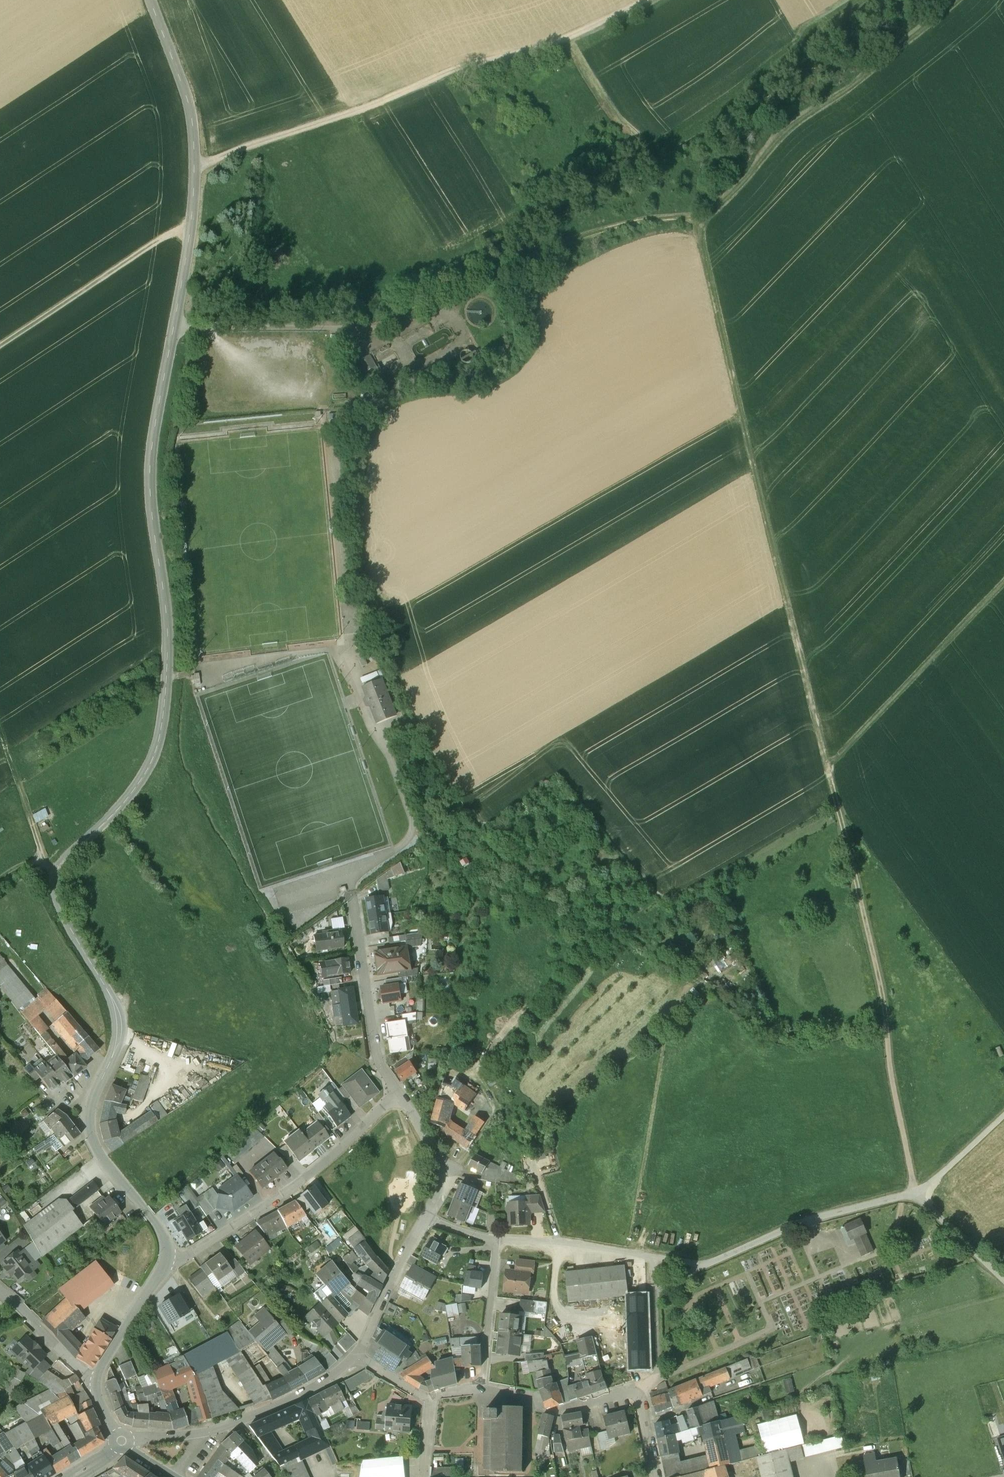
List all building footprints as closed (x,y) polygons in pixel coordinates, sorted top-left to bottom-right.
[(483,327),(487,325),(491,322),(494,317),(494,313),(494,308),(491,303),(487,300),(483,299),(478,298),(473,300),(469,303),(467,308),(466,312),(467,317),(469,322),(473,325),(478,326),(483,327)] [(468,363),(471,362),(473,359),(473,356),(472,353),(469,352),(466,351),(463,353),(461,355),(461,358),(462,361),(465,363),(468,363)] [(370,356),(359,362),(365,372),(376,366),(370,356)] [(431,367),(436,375),(452,366),(448,358),(431,367)] [(382,681),(364,688),(378,723),(395,716),(382,681)] [(43,807),(31,814),(36,822),(48,815),(43,807)] [(460,869),(468,865),(464,857),(456,862),(460,869)] [(397,866),(388,872),(393,879),(402,872),(397,866)] [(376,881),(378,892),(390,890),(388,872),(376,881)] [(383,897),(368,900),(370,917),(385,915),(383,897)] [(385,915),(370,917),(372,934),(388,931),(385,915)] [(324,918),(313,925),(316,929),(317,930),(327,923),(324,918)] [(316,929),(313,925),(305,931),(308,935),(316,929)] [(338,929),(324,931),(325,934),(322,935),(324,950),(343,947),(343,943),(345,942),(344,936),(342,936),(341,932),(338,932),(338,929)] [(406,935),(407,942),(422,939),(423,932),(406,935)] [(322,935),(313,936),(315,951),(324,950),(322,935)] [(422,939),(407,942),(408,949),(421,946),(422,939)] [(401,949),(376,953),(377,953),(379,963),(377,963),(379,975),(398,972),(397,965),(404,964),(401,949)] [(736,954),(729,958),(733,966),(740,962),(736,954)] [(21,1012),(35,1000),(34,998),(0,958),(0,986),(21,1012)] [(347,959),(320,963),(322,978),(349,974),(347,959)] [(693,961),(687,966),(694,973),(700,968),(693,961)] [(418,968),(398,972),(399,972),(400,978),(417,975),(418,970),(418,968)] [(322,981),(323,987),(342,984),(341,978),(322,981)] [(714,987),(720,991),(728,984),(723,979),(714,987)] [(399,985),(381,988),(383,1004),(402,1001),(399,985)] [(46,988),(34,998),(35,1000),(21,1012),(40,1036),(46,1032),(49,1029),(38,1016),(45,1010),(55,1022),(66,1013),(46,988)] [(353,988),(337,990),(337,991),(341,1016),(343,1025),(343,1026),(358,1024),(353,988)] [(334,1017),(341,1016),(337,991),(330,992),(334,1017)] [(99,1051),(66,1013),(55,1022),(51,1026),(74,1053),(75,1053),(84,1064),(99,1051)] [(402,1015),(403,1022),(406,1021),(406,1023),(415,1021),(416,1013),(402,1015)] [(335,1026),(343,1025),(341,1016),(334,1017),(335,1026)] [(403,1022),(386,1024),(390,1054),(407,1052),(405,1038),(408,1038),(406,1023),(406,1021),(403,1022)] [(46,1032),(40,1036),(56,1056),(62,1063),(68,1059),(46,1032)] [(68,1059),(62,1063),(71,1075),(74,1079),(87,1068),(84,1064),(75,1053),(74,1053),(68,1059)] [(62,1063),(56,1056),(46,1064),(46,1065),(59,1081),(61,1083),(63,1082),(64,1083),(70,1078),(69,1076),(71,1075),(62,1063)] [(407,1059),(394,1067),(396,1071),(409,1063),(407,1059)] [(466,1063),(458,1060),(458,1061),(453,1059),(452,1063),(456,1065),(455,1067),(463,1071),(466,1063)] [(46,1064),(44,1062),(34,1071),(39,1077),(49,1090),(51,1088),(52,1089),(59,1084),(58,1083),(59,1081),(46,1065),(46,1064)] [(409,1063),(396,1071),(402,1080),(415,1072),(411,1065),(410,1063),(409,1063)] [(34,1071),(29,1064),(24,1069),(34,1082),(39,1077),(34,1071)] [(361,1070),(353,1077),(355,1080),(344,1088),(350,1095),(359,1107),(378,1092),(361,1070)] [(463,1071),(447,1070),(438,1098),(452,1102),(453,1103),(463,1086),(458,1083),(463,1071)] [(137,1110),(141,1106),(150,1078),(140,1075),(136,1086),(130,1107),(134,1107),(133,1110),(137,1110)] [(126,1106),(130,1107),(136,1086),(129,1083),(126,1091),(120,1105),(126,1106)] [(120,1106),(120,1105),(126,1091),(111,1084),(103,1102),(118,1106),(120,1106)] [(476,1094),(463,1086),(453,1103),(465,1111),(467,1109),(476,1094)] [(316,1096),(324,1107),(336,1098),(331,1092),(327,1087),(316,1096)] [(345,1099),(337,1088),(331,1092),(336,1098),(337,1098),(341,1103),(345,1099)] [(359,1107),(350,1095),(345,1099),(354,1110),(359,1107)] [(341,1103),(337,1098),(336,1098),(324,1107),(322,1109),(336,1127),(342,1122),(343,1122),(351,1116),(341,1103)] [(452,1102),(438,1098),(435,1109),(431,1124),(444,1128),(447,1121),(447,1120),(452,1102)] [(150,1112),(157,1121),(166,1115),(157,1101),(148,1108),(150,1112)] [(118,1106),(103,1102),(101,1112),(114,1115),(116,1115),(117,1114),(118,1106)] [(118,1106),(117,1114),(124,1116),(125,1112),(126,1106),(120,1105),(120,1106),(118,1106)] [(34,1116),(38,1121),(46,1114),(42,1109),(34,1116)] [(57,1110),(49,1117),(57,1124),(66,1116),(57,1110)] [(114,1115),(101,1112),(99,1124),(113,1121),(114,1115)] [(117,1137),(103,1141),(111,1152),(157,1121),(150,1112),(117,1134),(117,1137)] [(326,1123),(318,1113),(313,1117),(317,1122),(320,1126),(326,1123)] [(57,1124),(51,1128),(52,1129),(55,1134),(70,1122),(66,1116),(57,1124)] [(51,1128),(57,1124),(49,1117),(42,1122),(50,1131),(52,1129),(51,1128)] [(464,1134),(459,1141),(467,1147),(484,1122),(476,1117),(474,1120),(464,1134)] [(113,1121),(99,1124),(103,1141),(117,1137),(117,1134),(113,1121)] [(464,1134),(452,1126),(447,1121),(444,1128),(448,1134),(459,1141),(464,1134)] [(80,1135),(70,1122),(55,1134),(65,1145),(66,1146),(80,1135)] [(317,1122),(301,1134),(314,1150),(329,1137),(320,1126),(317,1122)] [(254,1128),(226,1152),(234,1162),(263,1137),(254,1128)] [(299,1130),(292,1136),(293,1138),(286,1144),(285,1141),(284,1142),(286,1145),(293,1154),(299,1161),(314,1150),(301,1134),(299,1130)] [(55,1134),(48,1138),(52,1144),(50,1145),(51,1146),(56,1152),(65,1145),(55,1134)] [(42,1151),(43,1152),(51,1146),(50,1145),(52,1144),(48,1138),(33,1148),(37,1154),(42,1151)] [(13,1151),(18,1158),(26,1153),(21,1145),(13,1151)] [(293,1154),(286,1145),(278,1151),(287,1159),(293,1154)] [(273,1153),(249,1172),(261,1189),(287,1169),(279,1159),(278,1160),(273,1153)] [(51,1161),(55,1167),(64,1161),(59,1155),(51,1161)] [(490,1163),(475,1156),(468,1167),(482,1174),(482,1175),(490,1163)] [(503,1162),(499,1168),(511,1174),(514,1168),(503,1162)] [(499,1168),(490,1163),(482,1175),(482,1174),(481,1181),(496,1183),(523,1186),(523,1180),(511,1174),(499,1168)] [(243,1174),(236,1164),(231,1168),(238,1178),(243,1174)] [(237,1177),(231,1181),(230,1185),(218,1194),(219,1196),(218,1207),(233,1210),(234,1204),(237,1202),(240,1205),(252,1196),(237,1177)] [(91,1182),(67,1201),(72,1209),(97,1190),(91,1182)] [(478,1191),(460,1184),(454,1199),(471,1206),(478,1191)] [(300,1197),(309,1208),(314,1215),(328,1205),(313,1185),(300,1196),(300,1197)] [(217,1195),(212,1188),(202,1195),(203,1196),(204,1196),(214,1210),(218,1207),(219,1196),(218,1194),(217,1195)] [(63,1196),(23,1226),(41,1257),(74,1231),(63,1216),(72,1209),(67,1201),(63,1196)] [(175,1212),(185,1206),(176,1196),(169,1202),(175,1212)] [(206,1216),(214,1210),(204,1196),(203,1196),(196,1201),(206,1216)] [(104,1200),(103,1198),(95,1203),(97,1205),(91,1209),(96,1216),(103,1226),(121,1213),(108,1197),(104,1200)] [(295,1201),(303,1212),(309,1208),(300,1197),(295,1201)] [(471,1206),(454,1199),(447,1215),(466,1223),(473,1207),(471,1206)] [(545,1212),(541,1199),(526,1199),(526,1205),(528,1205),(528,1213),(545,1212)] [(295,1201),(293,1202),(297,1211),(295,1213),(299,1220),(300,1220),(303,1217),(302,1215),(304,1214),(303,1212),(295,1201)] [(185,1206),(175,1212),(179,1219),(172,1223),(176,1231),(179,1230),(186,1241),(201,1232),(197,1225),(190,1213),(195,1209),(191,1202),(185,1206)] [(293,1202),(277,1211),(286,1227),(299,1220),(295,1213),(297,1211),(293,1202)] [(526,1205),(509,1206),(507,1209),(507,1213),(510,1215),(510,1226),(528,1225),(528,1213),(528,1205),(526,1205)] [(82,1224),(72,1209),(63,1216),(74,1231),(82,1224)] [(277,1211),(265,1218),(269,1226),(270,1226),(274,1223),(278,1231),(286,1227),(277,1211)] [(488,1214),(487,1231),(495,1232),(495,1217),(488,1214)] [(97,1231),(103,1226),(96,1216),(89,1221),(97,1231)] [(303,1217),(300,1220),(305,1226),(311,1222),(306,1216),(303,1217)] [(269,1226),(265,1218),(256,1222),(266,1235),(273,1231),(270,1226),(269,1226)] [(844,1226),(850,1241),(854,1240),(866,1234),(867,1234),(860,1219),(844,1226)] [(202,1221),(197,1225),(201,1232),(207,1229),(202,1221)] [(255,1231),(235,1247),(246,1261),(253,1262),(269,1249),(255,1231)] [(273,1231),(266,1235),(270,1240),(276,1236),(274,1233),(273,1231)] [(345,1242),(350,1249),(364,1241),(357,1232),(345,1242)] [(866,1234),(854,1240),(861,1257),(874,1252),(866,1234)] [(437,1241),(432,1238),(423,1256),(437,1264),(442,1255),(445,1256),(448,1249),(436,1243),(437,1241)] [(350,1249),(341,1255),(347,1265),(351,1263),(358,1259),(364,1266),(376,1257),(364,1241),(350,1249)] [(306,1249),(310,1255),(321,1247),(316,1242),(306,1249)] [(37,1264),(25,1249),(19,1255),(30,1270),(37,1264)] [(17,1252),(4,1262),(7,1267),(4,1269),(10,1276),(12,1274),(18,1281),(25,1276),(24,1274),(30,1270),(19,1255),(17,1252)] [(218,1256),(213,1259),(205,1265),(204,1265),(211,1274),(217,1283),(218,1282),(217,1280),(223,1276),(224,1277),(232,1272),(219,1255),(218,1256)] [(423,1262),(412,1255),(407,1263),(413,1267),(419,1270),(423,1262)] [(376,1257),(364,1266),(369,1272),(372,1274),(380,1279),(388,1273),(376,1257)] [(245,1272),(234,1259),(229,1263),(238,1276),(245,1272)] [(95,1261),(81,1272),(89,1283),(95,1292),(110,1282),(95,1261)] [(534,1263),(517,1261),(516,1271),(530,1272),(529,1275),(533,1276),(534,1263)] [(351,1263),(347,1265),(353,1273),(356,1271),(351,1263)] [(211,1274),(204,1265),(205,1265),(204,1264),(199,1268),(206,1278),(211,1274)] [(335,1268),(333,1265),(317,1278),(325,1287),(326,1287),(334,1296),(339,1292),(349,1283),(342,1276),(338,1272),(335,1268)] [(346,1273),(340,1265),(335,1268),(338,1272),(342,1276),(346,1273)] [(625,1266),(565,1273),(569,1303),(628,1296),(625,1266)] [(419,1270),(413,1267),(402,1287),(413,1293),(424,1300),(436,1280),(419,1270)] [(206,1278),(199,1268),(191,1274),(192,1275),(185,1280),(200,1299),(214,1289),(206,1278)] [(356,1271),(353,1273),(358,1276),(366,1278),(368,1273),(359,1269),(356,1271)] [(530,1272),(516,1271),(516,1273),(508,1272),(506,1291),(528,1293),(529,1275),(530,1272)] [(77,1291),(89,1283),(81,1272),(68,1281),(77,1291)] [(475,1272),(467,1272),(464,1287),(483,1286),(484,1273),(475,1272)] [(358,1276),(353,1273),(350,1278),(355,1282),(358,1276)] [(372,1274),(369,1279),(381,1288),(384,1281),(380,1279),(372,1274)] [(381,1288),(369,1279),(366,1278),(358,1276),(355,1282),(364,1289),(369,1292),(377,1297),(381,1288)] [(350,1299),(358,1292),(349,1283),(339,1292),(349,1301),(350,1299)] [(334,1296),(326,1287),(325,1287),(314,1296),(320,1303),(321,1304),(337,1322),(347,1314),(331,1298),(334,1296)] [(413,1293),(402,1287),(398,1294),(410,1300),(413,1293)] [(366,1298),(358,1292),(350,1299),(360,1307),(366,1298)] [(374,1303),(377,1297),(369,1292),(366,1298),(374,1303)] [(188,1313),(193,1310),(183,1293),(178,1296),(188,1313)] [(473,1294),(462,1295),(461,1303),(473,1301),(473,1294)] [(182,1316),(188,1313),(178,1296),(159,1307),(169,1324),(175,1321),(182,1317),(182,1316)] [(647,1296),(628,1296),(629,1333),(647,1333),(647,1296)] [(374,1303),(366,1298),(360,1307),(359,1308),(369,1315),(374,1303)] [(67,1299),(42,1322),(48,1328),(72,1305),(67,1299)] [(520,1312),(533,1314),(535,1302),(521,1300),(520,1312)] [(535,1302),(533,1314),(546,1315),(548,1303),(535,1302)] [(321,1304),(320,1303),(311,1312),(310,1329),(317,1329),(323,1336),(336,1324),(335,1323),(337,1322),(321,1304)] [(398,1306),(392,1303),(389,1309),(396,1313),(397,1312),(397,1310),(398,1306)] [(437,1303),(435,1311),(446,1314),(448,1306),(437,1303)] [(81,1314),(72,1305),(48,1328),(70,1352),(75,1346),(62,1331),(77,1318),(78,1316),(81,1314)] [(277,1327),(268,1315),(268,1312),(266,1310),(262,1310),(260,1312),(259,1315),(254,1319),(260,1326),(248,1335),(253,1342),(258,1347),(266,1341),(270,1346),(284,1334),(277,1327)] [(520,1316),(502,1314),(500,1333),(518,1335),(520,1316)] [(545,1326),(549,1331),(558,1323),(554,1318),(545,1326)] [(100,1320),(96,1328),(98,1329),(99,1327),(102,1329),(99,1333),(108,1339),(115,1329),(100,1320)] [(224,1331),(226,1334),(237,1350),(252,1374),(262,1367),(270,1361),(258,1347),(253,1342),(248,1335),(237,1320),(231,1323),(233,1325),(224,1331)] [(294,1331),(284,1320),(277,1327),(284,1334),(287,1336),(294,1331)] [(94,1330),(80,1352),(75,1346),(70,1352),(76,1358),(92,1368),(110,1340),(108,1339),(99,1333),(94,1330)] [(356,1343),(347,1333),(337,1343),(346,1352),(356,1343)] [(518,1335),(500,1333),(498,1353),(507,1354),(507,1351),(518,1353),(519,1344),(521,1344),(522,1335),(518,1335)] [(649,1369),(647,1333),(629,1333),(630,1370),(649,1369)] [(226,1334),(181,1357),(191,1373),(193,1372),(237,1350),(226,1334)] [(592,1337),(577,1341),(580,1354),(582,1360),(583,1360),(596,1356),(594,1347),(595,1347),(592,1337)] [(25,1338),(13,1351),(17,1356),(17,1358),(21,1362),(23,1362),(31,1369),(40,1360),(44,1356),(38,1350),(39,1349),(38,1348),(37,1350),(33,1346),(34,1344),(33,1344),(32,1345),(25,1338)] [(451,1340),(452,1349),(460,1347),(459,1338),(451,1340)] [(270,1346),(266,1341),(258,1347),(270,1361),(276,1368),(280,1365),(280,1366),(284,1363),(270,1346)] [(405,1356),(386,1344),(376,1359),(394,1371),(405,1356)] [(480,1345),(463,1346),(464,1359),(464,1366),(482,1366),(480,1345)] [(321,1348),(317,1346),(309,1352),(314,1360),(316,1362),(328,1352),(323,1346),(321,1348)] [(207,1416),(270,1400),(262,1388),(252,1374),(237,1350),(193,1372),(195,1375),(199,1386),(204,1402),(207,1416)] [(328,1352),(316,1362),(325,1372),(336,1362),(328,1352)] [(580,1354),(568,1357),(571,1367),(583,1364),(584,1363),(583,1360),(582,1360),(580,1354)] [(596,1356),(583,1360),(584,1363),(583,1364),(586,1375),(600,1371),(596,1356)] [(152,1373),(157,1388),(167,1384),(186,1378),(195,1375),(193,1372),(191,1373),(181,1357),(166,1363),(168,1367),(152,1373)] [(428,1357),(421,1361),(429,1369),(434,1366),(428,1357)] [(464,1366),(464,1359),(454,1360),(455,1368),(464,1366)] [(40,1360),(31,1369),(25,1374),(37,1381),(44,1374),(49,1368),(40,1360)] [(314,1360),(287,1374),(280,1366),(280,1365),(276,1368),(275,1369),(282,1377),(290,1390),(325,1372),(316,1362),(314,1360)] [(454,1360),(437,1363),(438,1371),(433,1371),(435,1380),(432,1381),(436,1390),(458,1384),(455,1368),(454,1360)] [(537,1372),(540,1371),(538,1360),(527,1361),(530,1373),(537,1372)] [(538,1360),(540,1371),(550,1369),(547,1360),(545,1360),(538,1360)] [(722,1369),(725,1380),(752,1371),(748,1360),(722,1369)] [(421,1361),(399,1375),(410,1382),(416,1377),(429,1369),(421,1361)] [(129,1364),(118,1369),(125,1382),(136,1377),(129,1364)] [(839,1370),(840,1378),(855,1374),(853,1366),(839,1370)] [(262,1367),(252,1374),(262,1388),(272,1383),(262,1367)] [(107,1385),(111,1395),(113,1394),(110,1386),(113,1385),(112,1383),(114,1382),(107,1368),(105,1375),(105,1386),(107,1385)] [(539,1379),(551,1377),(550,1369),(540,1371),(537,1372),(539,1379)] [(722,1369),(703,1378),(707,1387),(725,1380),(722,1369)] [(26,1375),(17,1370),(12,1377),(10,1376),(8,1381),(10,1382),(5,1391),(13,1397),(26,1375)] [(574,1391),(567,1393),(570,1402),(608,1389),(604,1380),(603,1380),(600,1371),(586,1375),(585,1375),(586,1381),(573,1386),(574,1391)] [(537,1372),(530,1373),(534,1390),(541,1388),(539,1379),(537,1372)] [(53,1380),(44,1374),(37,1381),(47,1388),(53,1380)] [(80,1379),(75,1375),(70,1378),(74,1383),(80,1379)] [(195,1375),(186,1378),(189,1389),(199,1386),(195,1375)] [(272,1383),(262,1388),(270,1400),(290,1390),(282,1377),(272,1383)] [(422,1383),(416,1377),(410,1382),(420,1389),(422,1383)] [(551,1377),(539,1379),(541,1388),(553,1384),(551,1377)] [(703,1378),(676,1390),(682,1405),(694,1400),(692,1394),(707,1387),(703,1378)] [(355,1389),(349,1379),(342,1382),(348,1393),(355,1389)] [(568,1379),(557,1383),(559,1390),(563,1404),(570,1402),(567,1393),(568,1379)] [(785,1380),(789,1394),(795,1392),(791,1379),(785,1380)] [(65,1390),(53,1380),(47,1388),(49,1390),(58,1404),(63,1402),(60,1398),(67,1395),(65,1390)] [(432,1381),(423,1383),(422,1383),(420,1389),(430,1393),(436,1390),(432,1381)] [(60,1398),(63,1402),(69,1399),(86,1391),(82,1382),(65,1390),(67,1395),(60,1398)] [(342,1382),(336,1385),(342,1396),(348,1393),(342,1382)] [(666,1395),(669,1394),(669,1392),(665,1382),(658,1387),(659,1392),(661,1397),(666,1395)] [(541,1388),(540,1389),(541,1392),(545,1402),(553,1399),(551,1393),(559,1390),(557,1383),(553,1384),(541,1388)] [(122,1403),(119,1391),(115,1384),(113,1385),(110,1386),(113,1394),(111,1395),(116,1412),(123,1408),(122,1403)] [(157,1388),(165,1409),(175,1405),(167,1384),(157,1388)] [(336,1385),(330,1389),(315,1396),(322,1408),(329,1405),(332,1410),(333,1413),(341,1409),(338,1405),(344,1401),(342,1396),(336,1385)] [(199,1386),(189,1389),(193,1406),(204,1402),(199,1386)] [(707,1387),(692,1394),(694,1400),(710,1393),(707,1387)] [(24,1421),(26,1424),(43,1414),(58,1404),(49,1390),(14,1408),(24,1421)] [(125,1390),(119,1391),(122,1403),(127,1402),(129,1401),(126,1394),(125,1390)] [(559,1390),(551,1393),(553,1399),(545,1402),(547,1410),(563,1404),(559,1390)] [(676,1390),(669,1392),(669,1394),(670,1394),(672,1401),(674,1409),(682,1405),(676,1390)] [(86,1391),(69,1399),(73,1407),(80,1404),(90,1399),(86,1391)] [(659,1392),(650,1395),(651,1400),(661,1397),(659,1392)] [(140,1405),(131,1406),(133,1414),(130,1426),(147,1427),(147,1415),(147,1405),(147,1397),(144,1398),(143,1394),(139,1395),(140,1405)] [(651,1400),(653,1408),(663,1404),(663,1405),(668,1403),(666,1395),(661,1397),(651,1400)] [(315,1396),(302,1402),(311,1417),(323,1410),(322,1408),(315,1396)] [(63,1402),(58,1404),(64,1413),(73,1407),(69,1399),(63,1402)] [(713,1400),(708,1402),(710,1413),(700,1416),(704,1426),(720,1422),(718,1415),(713,1400)] [(663,1404),(653,1408),(656,1417),(674,1409),(672,1401),(668,1403),(663,1405),(663,1404)] [(193,1406),(192,1406),(196,1421),(207,1416),(204,1402),(193,1406)] [(302,1402),(280,1412),(286,1423),(301,1417),(306,1427),(314,1423),(311,1417),(302,1402)] [(697,1408),(700,1416),(710,1413),(708,1402),(697,1406),(697,1408)] [(54,1433),(60,1429),(56,1423),(67,1418),(64,1413),(58,1404),(43,1414),(51,1429),(54,1433)] [(84,1412),(80,1404),(73,1407),(77,1415),(84,1412)] [(175,1405),(165,1409),(167,1414),(172,1428),(180,1427),(186,1425),(181,1410),(179,1404),(175,1405)] [(403,1405),(398,1404),(398,1406),(388,1406),(387,1412),(385,1412),(384,1415),(384,1416),(377,1416),(376,1430),(411,1433),(413,1408),(402,1407),(403,1405)] [(192,1406),(181,1410),(186,1425),(196,1421),(192,1406)] [(524,1407),(512,1407),(512,1406),(505,1406),(494,1406),(494,1409),(487,1408),(486,1457),(484,1457),(484,1460),(486,1460),(486,1469),(492,1469),(492,1471),(525,1472),(525,1470),(523,1470),(523,1457),(525,1457),(525,1456),(523,1456),(523,1447),(525,1447),(524,1446),(523,1446),(523,1438),(525,1438),(524,1437),(523,1437),(523,1429),(524,1429),(525,1428),(523,1428),(523,1420),(524,1420),(524,1419),(523,1419),(523,1408),(524,1408),(524,1407)] [(97,1427),(86,1432),(81,1422),(77,1415),(73,1407),(64,1413),(67,1418),(70,1422),(74,1420),(77,1424),(73,1427),(83,1444),(75,1449),(81,1458),(95,1449),(94,1445),(104,1441),(97,1427)] [(84,1412),(77,1415),(81,1422),(97,1415),(94,1408),(84,1412)] [(124,1413),(123,1408),(116,1412),(114,1413),(118,1423),(130,1426),(133,1414),(124,1413)] [(697,1408),(687,1411),(690,1420),(692,1425),(694,1429),(704,1426),(700,1416),(697,1408)] [(763,1420),(772,1418),(771,1409),(762,1411),(763,1420)] [(603,1417),(609,1440),(631,1435),(625,1411),(603,1417)] [(280,1412),(271,1416),(277,1427),(286,1423),(280,1412)] [(718,1415),(720,1422),(731,1419),(729,1412),(718,1415)] [(47,1432),(51,1429),(43,1414),(26,1424),(30,1429),(40,1422),(47,1432)] [(167,1414),(154,1414),(154,1415),(147,1415),(147,1427),(172,1428),(167,1414)] [(554,1417),(544,1414),(540,1433),(546,1433),(547,1427),(551,1427),(554,1417)] [(97,1415),(81,1422),(86,1432),(97,1427),(101,1424),(97,1415)] [(571,1415),(561,1417),(564,1430),(573,1428),(571,1415)] [(766,1455),(805,1444),(796,1415),(758,1425),(766,1455)] [(249,1426),(256,1436),(269,1431),(277,1427),(271,1416),(249,1426)] [(677,1418),(679,1424),(680,1428),(692,1425),(690,1420),(685,1422),(683,1416),(677,1418)] [(721,1427),(730,1464),(742,1461),(740,1453),(736,1435),(745,1433),(741,1416),(731,1419),(720,1422),(721,1427)] [(30,1473),(32,1476),(50,1476),(55,1474),(43,1451),(37,1440),(36,1439),(30,1429),(26,1424),(24,1421),(2,1430),(5,1433),(6,1434),(13,1445),(25,1438),(36,1455),(31,1458),(38,1469),(30,1473)] [(669,1421),(655,1424),(658,1439),(674,1436),(672,1426),(670,1426),(669,1421)] [(40,1422),(30,1429),(36,1439),(45,1434),(47,1432),(40,1422)] [(322,1431),(315,1422),(314,1423),(306,1427),(313,1441),(289,1451),(294,1461),(300,1458),(308,1453),(310,1457),(318,1453),(318,1449),(328,1444),(322,1431)] [(721,1427),(720,1422),(704,1426),(705,1433),(721,1427)] [(679,1424),(672,1426),(674,1436),(682,1434),(682,1433),(680,1428),(679,1424)] [(584,1425),(576,1427),(578,1435),(586,1433),(585,1429),(584,1427),(584,1425)] [(680,1428),(682,1433),(694,1429),(692,1425),(680,1428)] [(992,1440),(998,1439),(994,1425),(988,1427),(992,1440)] [(704,1426),(694,1429),(697,1435),(698,1436),(705,1434),(705,1433),(704,1426)] [(546,1433),(540,1433),(539,1436),(548,1438),(551,1427),(547,1427),(546,1433)] [(573,1428),(564,1430),(566,1442),(578,1439),(579,1439),(578,1435),(576,1427),(573,1428)] [(730,1464),(721,1427),(705,1433),(705,1434),(710,1455),(714,1468),(726,1465),(730,1464)] [(52,1448),(59,1444),(54,1433),(51,1429),(47,1432),(45,1434),(52,1448)] [(63,1450),(68,1446),(69,1446),(60,1429),(54,1433),(59,1444),(63,1450)] [(682,1434),(674,1436),(676,1441),(697,1435),(694,1429),(682,1433),(682,1434)] [(256,1436),(273,1458),(284,1453),(269,1431),(256,1436)] [(232,1434),(221,1444),(231,1453),(241,1442),(237,1437),(233,1433),(232,1434)] [(601,1451),(608,1449),(604,1433),(597,1434),(601,1451)] [(4,1453),(5,1452),(15,1447),(13,1445),(6,1434),(0,1437),(0,1446),(4,1453)] [(548,1438),(539,1436),(536,1451),(536,1455),(550,1458),(549,1439),(548,1438)] [(564,1452),(560,1436),(554,1436),(554,1453),(564,1452)] [(579,1439),(578,1439),(566,1442),(568,1450),(591,1445),(589,1436),(579,1439)] [(674,1436),(658,1439),(661,1457),(678,1454),(676,1441),(674,1436)] [(842,1436),(819,1442),(821,1453),(844,1447),(842,1436)] [(241,1442),(231,1453),(236,1458),(247,1448),(241,1442)] [(819,1442),(801,1446),(803,1455),(804,1457),(821,1453),(819,1442)] [(220,1444),(212,1457),(222,1464),(227,1458),(231,1453),(221,1444),(220,1444)] [(75,1449),(70,1450),(68,1446),(63,1450),(56,1454),(64,1468),(81,1458),(75,1449)] [(801,1446),(787,1450),(789,1458),(803,1455),(801,1446)] [(247,1448),(236,1458),(241,1463),(249,1472),(257,1465),(251,1452),(247,1448)] [(740,1453),(742,1461),(757,1457),(762,1456),(760,1448),(740,1453)] [(55,1474),(64,1468),(56,1454),(51,1457),(46,1449),(43,1451),(55,1474)] [(757,1457),(761,1476),(793,1476),(789,1458),(787,1450),(762,1456),(757,1457)] [(13,1464),(16,1472),(26,1466),(17,1451),(9,1455),(14,1464),(13,1464)] [(273,1458),(280,1467),(294,1461),(289,1451),(284,1453),(273,1458)] [(661,1457),(665,1476),(680,1476),(705,1471),(714,1468),(710,1455),(680,1463),(678,1454),(661,1457)] [(874,1454),(863,1456),(865,1466),(867,1466),(875,1464),(874,1454)] [(112,1468),(109,1471),(119,1476),(142,1476),(148,1472),(124,1457),(112,1468)] [(222,1464),(212,1457),(205,1466),(216,1474),(223,1465),(222,1464)] [(235,1464),(227,1458),(222,1464),(223,1465),(231,1470),(233,1467),(235,1464)] [(294,1461),(280,1467),(282,1470),(288,1476),(309,1476),(300,1458),(294,1461)] [(380,1476),(384,1476),(406,1476),(404,1463),(404,1458),(379,1460),(361,1462),(359,1476),(371,1476),(380,1476)] [(867,1466),(869,1476),(900,1476),(899,1471),(898,1466),(897,1460),(875,1464),(867,1466)] [(233,1472),(239,1475),(243,1476),(244,1476),(248,1473),(249,1472),(241,1463),(233,1472)] [(248,1473),(251,1476),(257,1476),(263,1470),(259,1463),(257,1465),(249,1472),(248,1473)] [(898,1466),(899,1471),(900,1476),(912,1476),(910,1464),(898,1466)] [(705,1471),(706,1476),(729,1476),(726,1465),(714,1468),(705,1471)] [(30,1473),(26,1466),(16,1472),(19,1476),(32,1476),(30,1473)] [(197,1476),(214,1476),(215,1476),(216,1474),(205,1466),(197,1476)] [(0,1468),(0,1476),(19,1476),(16,1472),(7,1476),(0,1468)] [(454,1468),(433,1468),(432,1476),(454,1476),(454,1468)]
